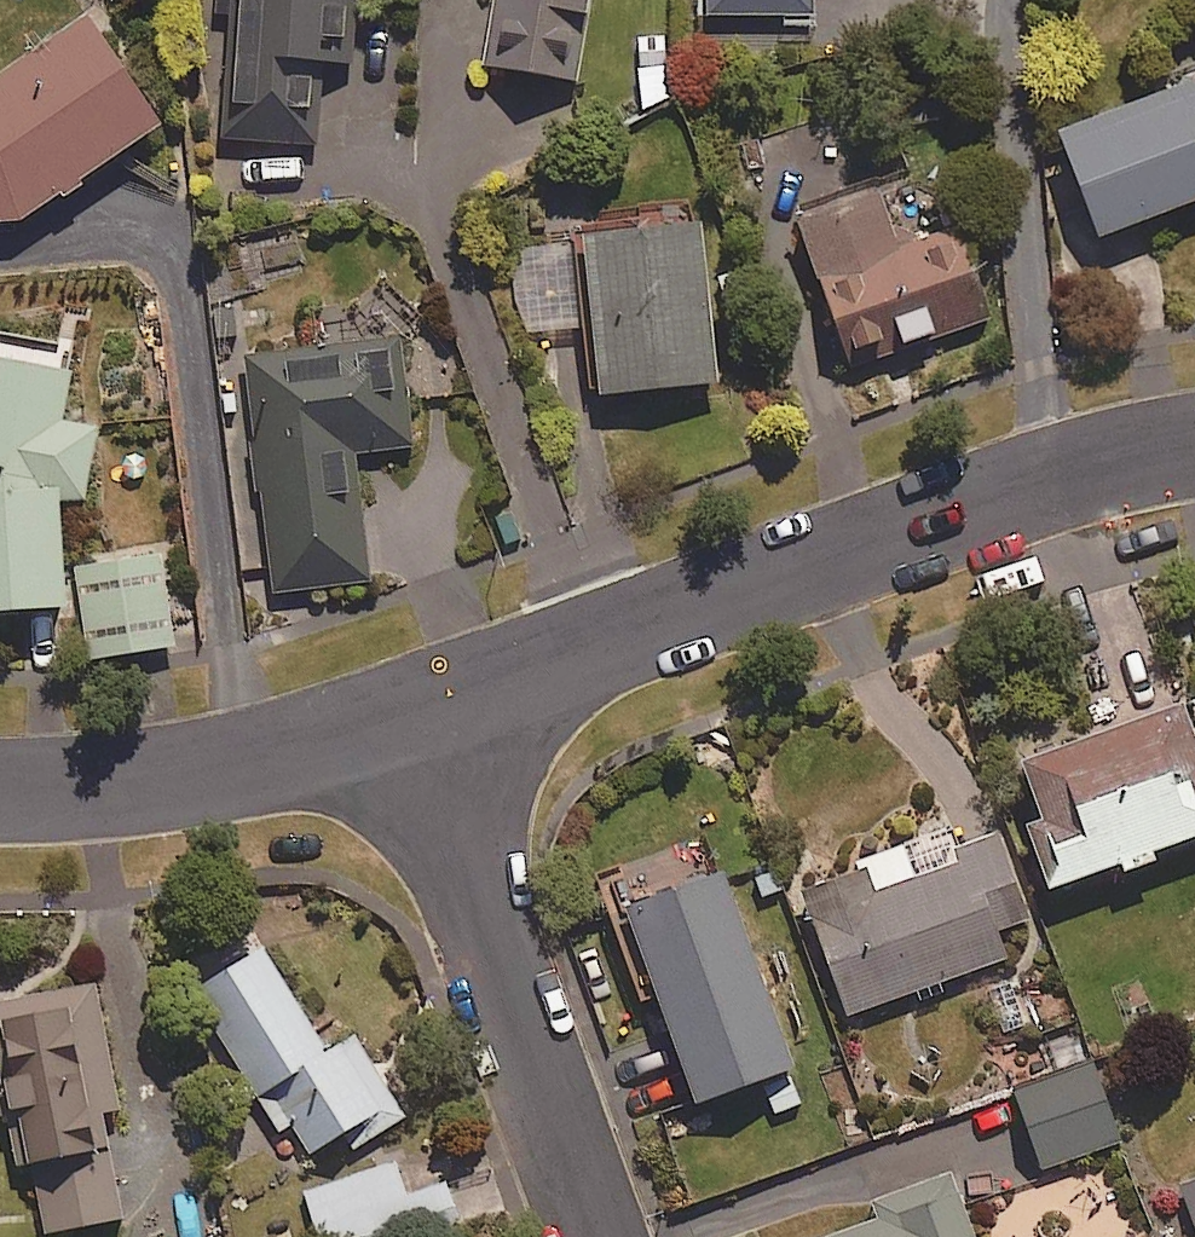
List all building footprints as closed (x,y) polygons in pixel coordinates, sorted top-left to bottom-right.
[(361,0),(230,0),(221,136),(320,143),(326,59),(357,61),(361,0)] [(481,62),(582,82),(598,0),(493,0),(481,62)] [(712,12),(816,11),(816,0),(712,0),(712,12)] [(21,219),(162,120),(90,12),(0,70),(0,220),(21,219)] [(636,36),(636,99),(671,99),(671,36),(636,36)] [(1194,200),(1194,74),(1062,127),(1105,235),(1194,200)] [(804,217),(848,365),(990,322),(962,226),(894,247),(878,194),(804,217)] [(721,380),(706,219),(586,230),(602,391),(721,380)] [(356,447),(413,442),(403,337),(237,352),(242,405),(252,404),(254,428),(244,429),(256,568),(268,567),(270,588),(368,579),(356,447)] [(10,357),(0,356),(0,610),(67,607),(62,500),(92,499),(102,423),(71,419),(78,363),(66,362),(68,348),(12,341),(10,357)] [(103,657),(175,649),(164,552),(92,561),(103,657)] [(1028,822),(1053,889),(1125,861),(1129,871),(1164,858),(1161,850),(1194,837),(1194,724),(1186,699),(1025,759),(1046,815),(1028,822)] [(862,870),(804,891),(848,1014),(1009,956),(999,929),(1031,917),(1001,835),(957,851),(960,861),(917,877),(905,844),(859,861),(862,870)] [(802,1064),(729,870),(630,908),(702,1100),(760,1078),(775,1117),(806,1106),(792,1067),(802,1064)] [(328,1051),(265,943),(198,982),(284,1130),(292,1125),(309,1155),(377,1115),(381,1123),(400,1112),(355,1035),(328,1051)] [(110,1129),(124,1127),(102,983),(0,999),(0,1080),(14,1168),(36,1165),(46,1232),(124,1220),(110,1129)] [(1023,1064),(1031,1085),(1018,1090),(1047,1167),(1123,1139),(1094,1062),(1080,1067),(1072,1045),(1023,1064)] [(405,1195),(396,1162),(302,1189),(316,1236),(419,1236),(478,1220),(466,1178),(461,1179),(405,1195)] [(957,1165),(875,1192),(884,1218),(826,1236),(981,1236),(957,1165)] [(1176,1181),(1194,1236),(1194,1174),(1176,1181)]
